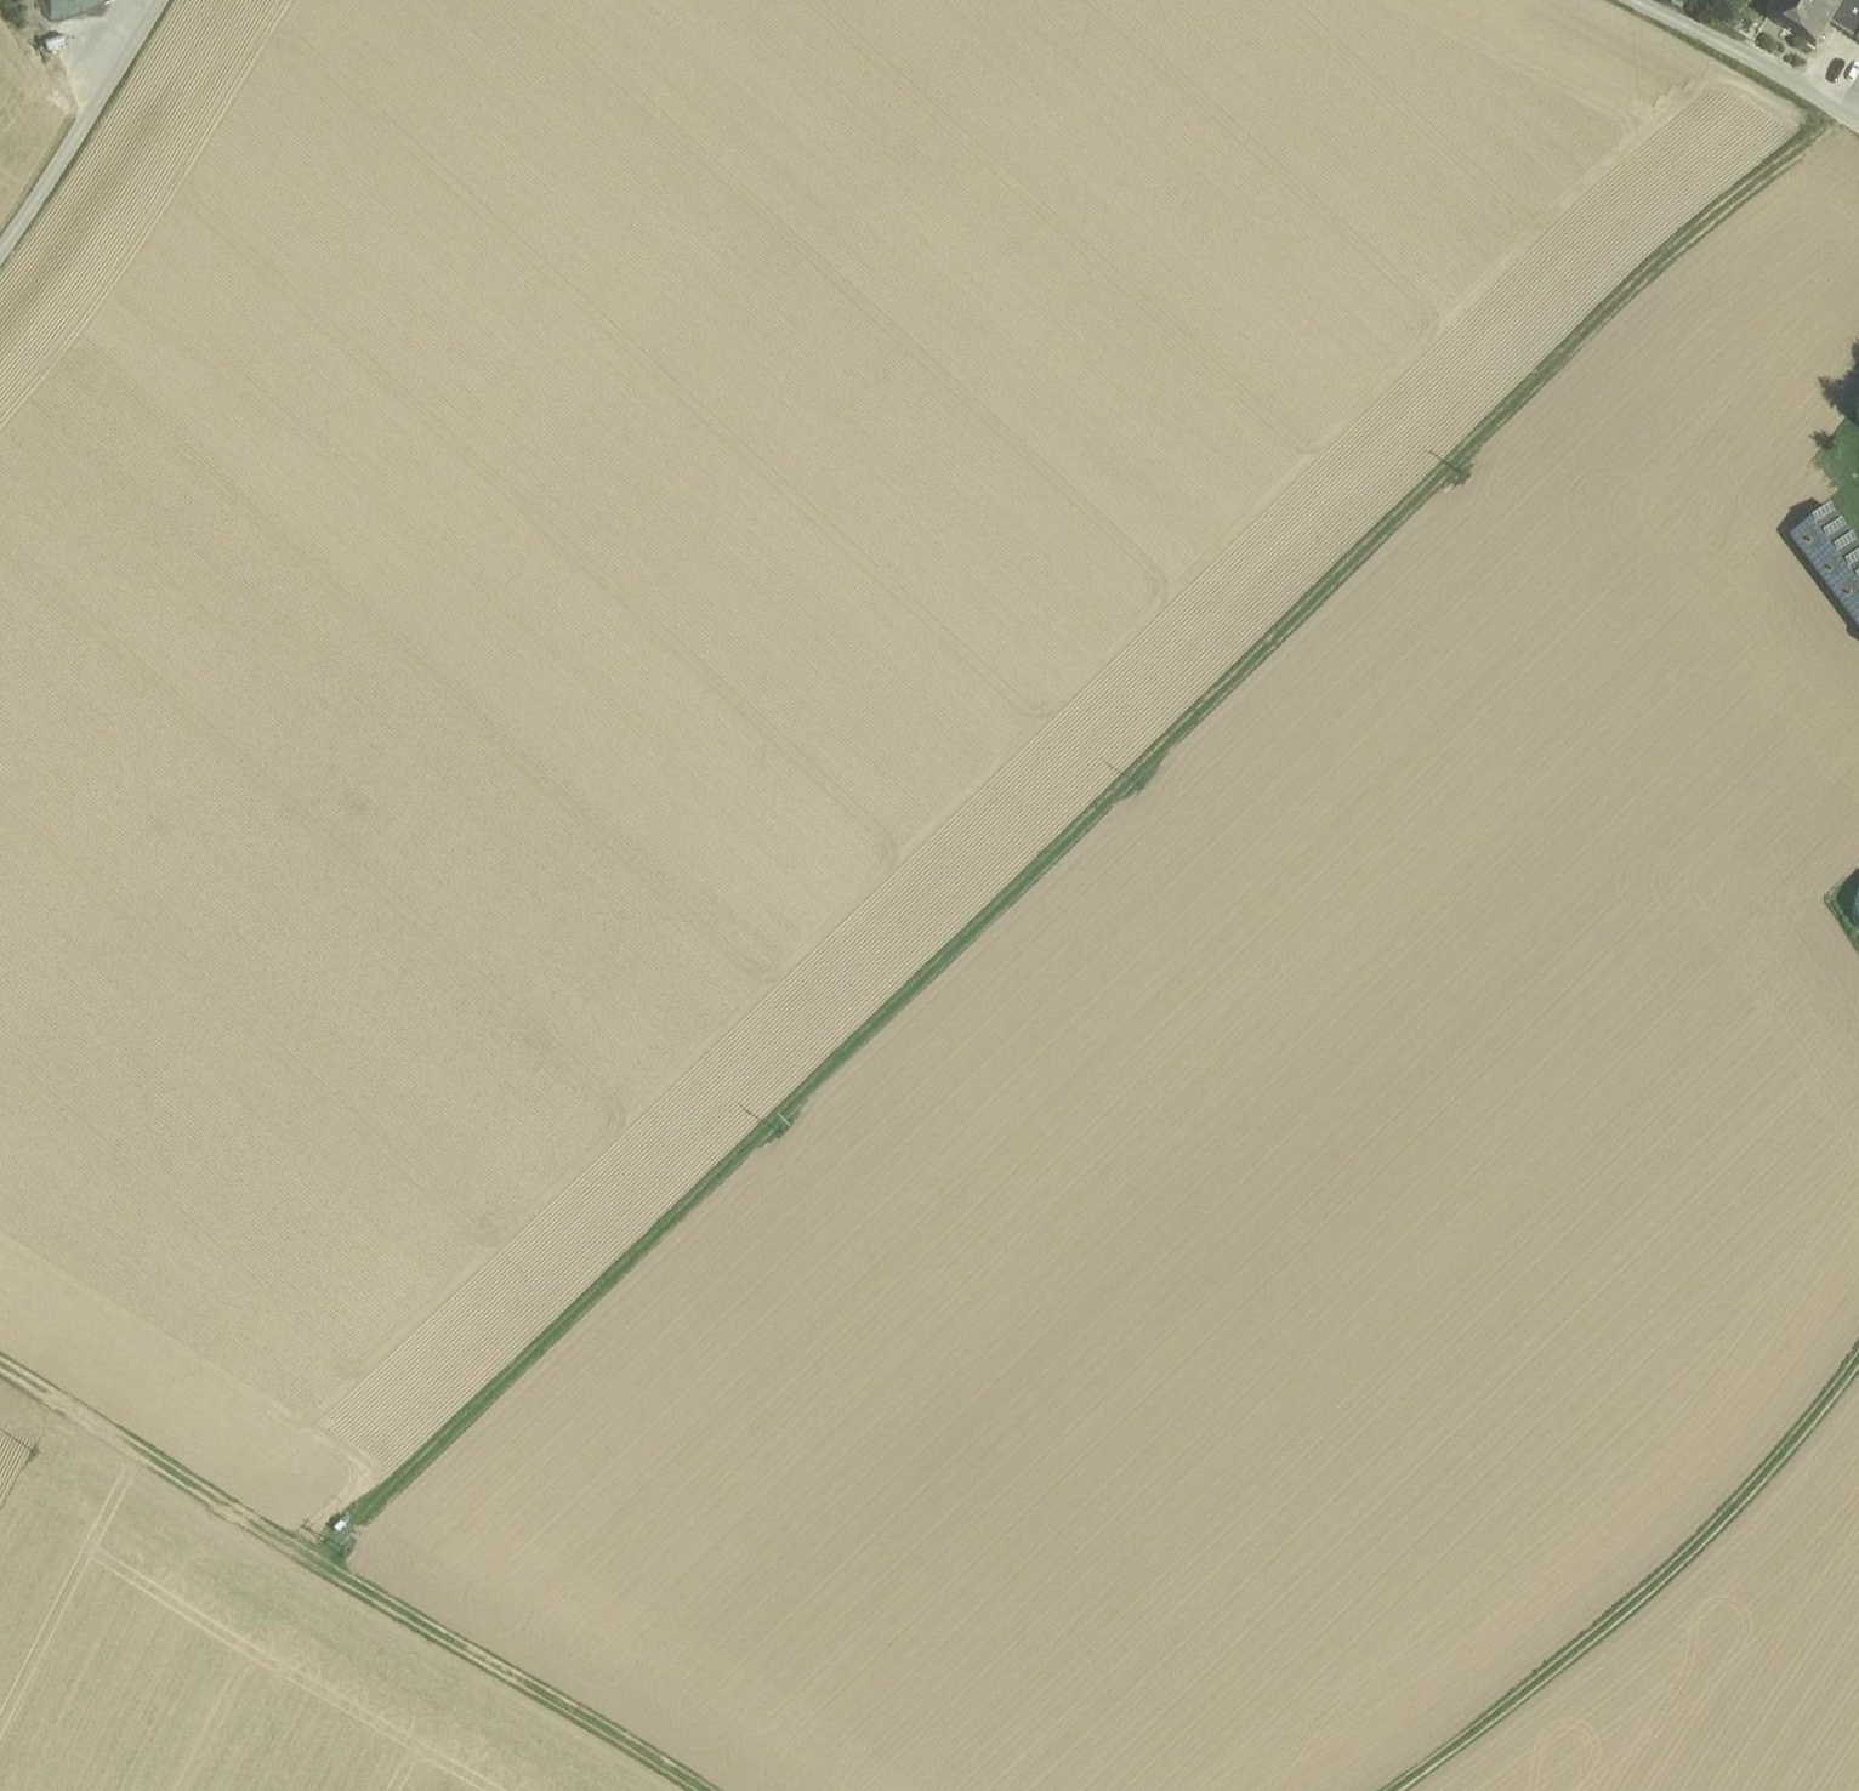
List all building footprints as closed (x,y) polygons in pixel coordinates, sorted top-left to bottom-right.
[(148,11),(154,0),(144,0),(148,11)] [(1768,19),(1816,48),(1830,25),(1845,0),(1779,0),(1768,19)] [(1830,25),(1857,42),(1857,44),(1858,45),(1858,0),(1845,0),(1830,25)] [(1827,511),(1791,537),(1858,628),(1858,553),(1827,511)]
